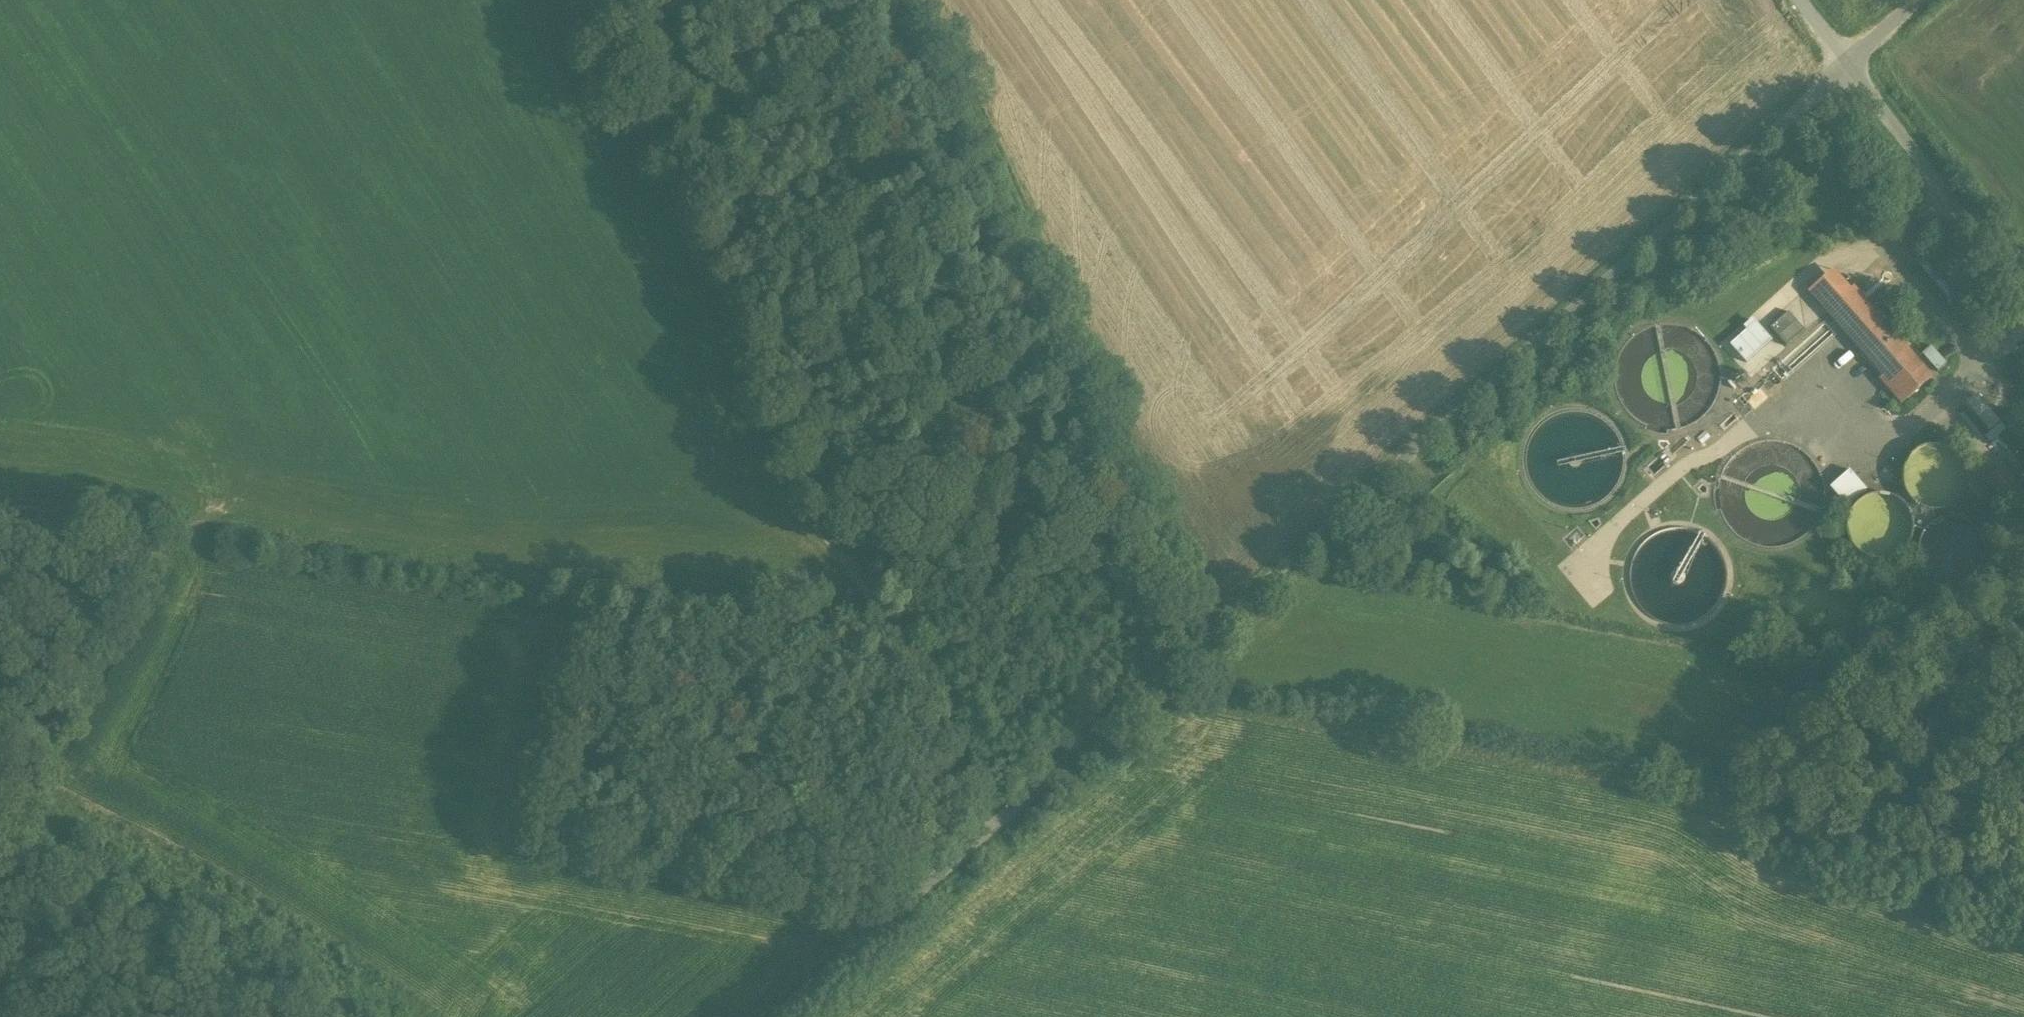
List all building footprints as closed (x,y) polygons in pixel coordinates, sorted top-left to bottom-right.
[(1808,292),(1825,311),(1849,289),(1832,270),(1808,292)] [(1849,289),(1825,311),(1834,321),(1837,324),(1889,383),(1885,387),(1900,404),(1932,376),(1853,286),(1849,289)] [(1803,329),(1787,311),(1770,328),(1786,345),(1803,329)] [(1837,324),(1834,321),(1828,326),(1824,323),(1772,369),(1774,371),(1748,394),(1743,394),(1737,400),(1744,408),(1750,402),(1751,397),(1776,374),(1781,380),(1834,333),(1831,330),(1837,324)] [(1931,344),(1922,351),(1936,370),(1945,363),(1931,344)] [(1988,406),(1975,392),(1963,402),(1991,434),(2022,407),(2007,390),(1988,406)] [(1733,414),(1719,426),(1723,430),(1737,419),(1733,414)] [(1705,432),(1696,438),(1701,444),(1710,438),(1705,432)] [(1668,448),(1643,470),(1651,479),(1676,457),(1673,454),(1690,440),(1687,436),(1670,450),(1668,448)] [(1926,495),(1952,495),(1952,481),(1957,481),(1958,447),(1914,446),(1913,478),(1927,478),(1926,495)] [(2003,463),(1983,475),(1995,494),(2014,482),(2003,463)] [(1865,489),(1848,470),(1829,487),(1846,506),(1865,489)] [(1849,516),(1882,550),(1913,520),(1880,486),(1849,516)] [(1981,534),(1936,513),(1915,558),(1960,579),(1981,534)]
